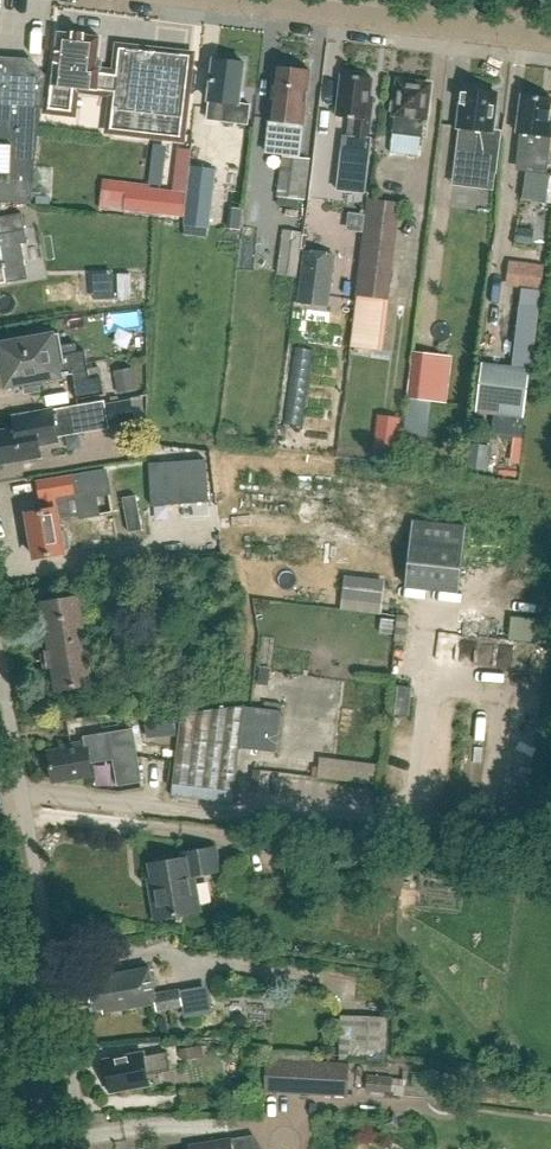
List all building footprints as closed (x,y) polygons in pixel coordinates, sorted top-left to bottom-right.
[(74,88),(112,92),(114,74),(101,72),(102,60),(98,59),(101,36),(59,31),(49,109),(71,112),(74,88)] [(180,137),(190,59),(191,57),(121,48),(118,75),(114,74),(112,92),(109,110),(113,111),(111,129),(180,137)] [(31,205),(32,179),(46,76),(31,61),(0,60),(0,203),(31,205)] [(237,125),(237,124),(248,125),(251,106),(239,105),(244,63),(215,60),(210,102),(221,103),(218,122),(237,125)] [(311,71),(275,67),(269,121),(275,122),(273,140),(297,142),(299,124),(304,125),(305,125),(311,71)] [(349,120),(347,138),(346,146),(343,145),(338,190),(365,194),(372,139),(369,139),(374,98),(371,98),(373,79),(342,75),(336,118),(349,120)] [(395,116),(393,134),(391,153),(421,157),(423,138),(425,121),(426,121),(430,85),(399,81),(395,115),(395,116)] [(469,88),(464,88),(460,127),(465,127),(476,129),(471,168),(497,171),(502,131),(496,130),(497,115),(494,115),(497,91),(482,89),(482,86),(469,85),(469,88)] [(550,112),(550,99),(521,95),(516,133),(522,134),(517,169),(547,173),(550,144),(550,122),(550,112)] [(465,127),(460,127),(453,185),(495,190),(497,171),(471,168),(476,129),(465,127)] [(307,199),(312,158),(285,155),(280,196),(307,199)] [(188,164),(176,163),(174,177),(187,178),(188,164)] [(211,207),(215,169),(190,167),(187,205),(211,207)] [(106,201),(125,203),(124,210),(183,217),(185,192),(151,189),(151,185),(148,185),(109,181),(106,201)] [(37,196),(37,204),(51,205),(52,197),(37,196)] [(391,299),(402,202),(369,198),(358,295),(391,299)] [(8,283),(1,248),(27,243),(22,214),(0,218),(0,285),(8,283)] [(186,225),(185,234),(206,237),(207,227),(186,225)] [(519,228),(518,241),(529,243),(531,230),(519,228)] [(285,230),(279,274),(298,277),(304,232),(285,230)] [(517,262),(513,288),(540,291),(544,266),(517,262)] [(302,280),(299,304),(327,308),(330,284),(302,280)] [(533,369),(538,329),(519,327),(514,367),(533,369)] [(0,345),(0,353),(6,388),(62,379),(62,375),(74,375),(78,400),(104,396),(100,367),(88,369),(85,351),(71,354),(70,348),(60,350),(58,336),(0,345)] [(408,399),(448,403),(454,356),(413,351),(408,399)] [(482,363),(476,411),(523,417),(529,369),(482,363)] [(133,374),(117,377),(120,393),(137,389),(133,374)] [(133,399),(108,403),(112,425),(137,421),(133,399)] [(39,446),(58,443),(57,438),(109,429),(105,402),(15,418),(17,429),(0,432),(0,451),(2,464),(41,458),(39,446)] [(377,427),(374,451),(396,453),(399,430),(377,427)] [(472,445),(469,468),(488,470),(491,447),(472,445)] [(206,459),(149,463),(152,506),(209,502),(206,459)] [(108,495),(105,472),(36,483),(39,501),(41,501),(43,513),(26,516),(33,560),(62,555),(61,552),(68,551),(65,533),(58,535),(56,520),(78,516),(79,520),(101,516),(97,497),(108,495)] [(407,588),(461,593),(468,525),(414,520),(407,588)] [(385,580),(345,575),(342,599),(382,603),(385,580)] [(50,667),(55,666),(59,690),(93,684),(78,598),(44,604),(52,652),(48,653),(50,667)] [(381,617),(380,632),(392,633),(394,618),(381,617)] [(259,671),(258,685),(268,687),(270,673),(259,671)] [(173,784),(234,792),(244,706),(182,712),(173,784)] [(178,736),(175,709),(145,713),(148,739),(178,736)] [(85,737),(86,742),(60,746),(61,750),(48,752),(53,783),(93,776),(91,762),(114,758),(118,785),(141,781),(133,730),(85,737)] [(198,903),(192,869),(219,865),(215,841),(182,847),(183,853),(150,859),(154,884),(150,884),(155,912),(177,908),(177,907),(198,903)] [(154,995),(150,969),(111,976),(112,979),(87,984),(92,1012),(103,1010),(104,1014),(113,1012),(113,1015),(122,1014),(121,1011),(156,1004),(157,1011),(181,1007),(178,991),(154,995)] [(385,1061),(387,1018),(351,1016),(341,1016),(339,1059),(349,1060),(385,1061)] [(203,1046),(181,1049),(183,1059),(205,1056),(203,1046)] [(268,1051),(266,1087),(266,1092),(311,1095),(311,1093),(349,1095),(350,1064),(313,1063),(313,1054),(268,1051)] [(143,1054),(105,1061),(112,1092),(148,1085),(146,1075),(170,1071),(166,1052),(144,1057),(143,1054)] [(395,1077),(370,1074),(368,1091),(393,1094),(395,1077)] [(229,1140),(190,1146),(190,1148),(230,1148),(229,1140)]
